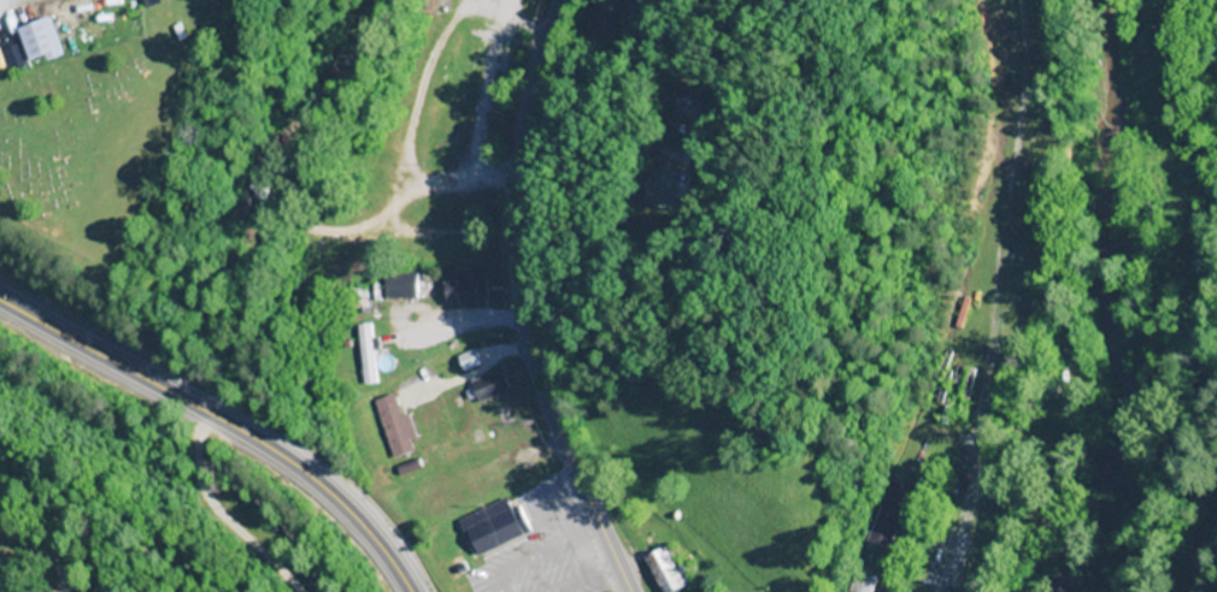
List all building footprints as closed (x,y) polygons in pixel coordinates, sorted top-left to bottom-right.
[(34,28),(37,34),(18,41),(30,75),(51,68),(49,63),(82,51),(70,16),(34,28)] [(270,201),(275,176),(263,174),(257,199),(270,201)] [(490,302),(489,272),(448,272),(449,303),(490,302)] [(358,325),(363,385),(382,383),(378,339),(376,339),(374,324),(358,325)] [(483,364),(477,349),(458,357),(464,372),(483,364)] [(473,378),(477,400),(507,395),(504,373),(473,378)] [(395,458),(418,451),(414,439),(420,437),(413,413),(405,415),(398,394),(378,400),(395,458)] [(900,530),(905,532),(920,489),(892,480),(871,542),(893,549),(900,530)] [(531,542),(515,498),(463,517),(479,561),(531,542)] [(694,582),(672,543),(645,558),(664,591),(676,591),(694,582)] [(983,563),(971,591),(972,591),(982,591),(993,567),(983,563)] [(880,576),(856,570),(850,591),(854,591),(876,591),(880,576)]
